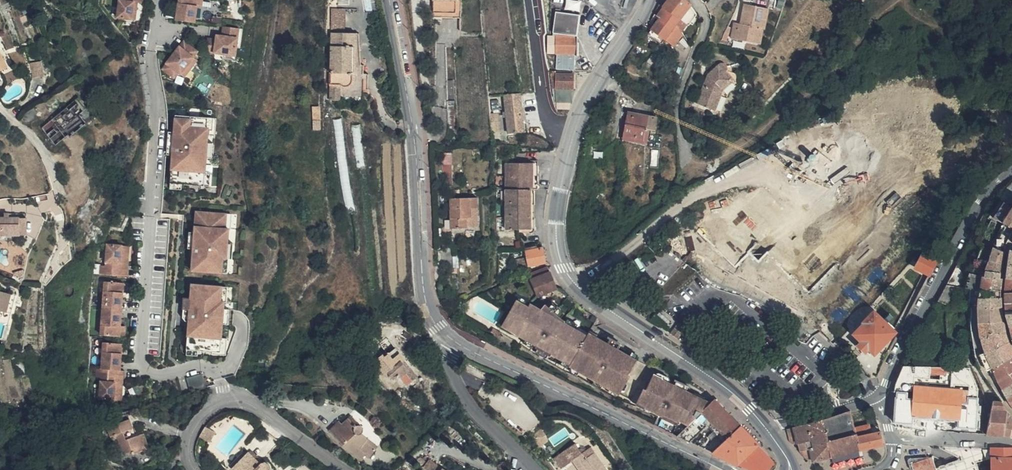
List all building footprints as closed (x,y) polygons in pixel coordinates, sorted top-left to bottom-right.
[(118,17),(138,20),(140,2),(145,3),(145,0),(120,0),(118,17)] [(196,22),(198,6),(199,0),(180,0),(179,3),(182,3),(182,6),(179,5),(178,12),(182,12),(181,20),(196,22)] [(458,15),(458,0),(435,0),(436,16),(458,15)] [(582,1),(577,0),(568,0),(567,8),(580,10),(582,1)] [(671,1),(661,14),(665,17),(679,26),(675,31),(679,38),(685,30),(686,31),(692,21),(686,11),(671,1)] [(747,5),(744,22),(743,27),(738,26),(735,37),(759,42),(762,28),(766,28),(770,10),(747,5)] [(578,34),(579,34),(582,15),(555,10),(552,30),(578,34)] [(329,38),(342,38),(343,16),(329,15),(328,37),(329,38)] [(671,50),(679,38),(675,31),(679,26),(665,17),(651,37),(671,50)] [(210,38),(208,51),(225,54),(238,55),(242,28),(226,26),(225,32),(229,32),(229,36),(225,35),(219,35),(219,39),(210,38)] [(559,51),(578,52),(578,34),(558,35),(559,51)] [(551,52),(559,51),(558,35),(549,35),(551,52)] [(342,38),(329,38),(326,90),(338,90),(340,91),(343,91),(346,91),(348,89),(349,87),(350,83),(350,79),(347,79),(348,70),(354,71),(355,71),(355,53),(352,53),(352,39),(342,38)] [(186,39),(163,68),(175,78),(180,72),(187,77),(200,60),(196,57),(201,50),(186,39)] [(733,45),(746,48),(747,41),(735,39),(733,45)] [(12,84),(0,58),(0,89),(12,84)] [(43,61),(33,62),(35,74),(45,73),(43,61)] [(707,119),(715,102),(713,99),(717,95),(721,83),(718,80),(722,77),(719,72),(715,71),(703,83),(691,112),(707,119)] [(558,74),(557,101),(570,102),(572,101),(572,90),(576,90),(576,74),(558,74)] [(35,80),(39,89),(51,84),(47,75),(35,80)] [(724,80),(722,78),(721,83),(725,88),(717,95),(715,102),(710,120),(714,122),(725,99),(734,90),(730,82),(724,80)] [(338,90),(326,90),(326,106),(336,107),(338,90)] [(506,95),(510,132),(526,131),(522,94),(506,95)] [(314,106),(315,130),(323,130),(323,106),(314,106)] [(81,108),(71,116),(68,118),(72,122),(80,115),(86,122),(90,118),(81,108)] [(491,113),(493,132),(501,131),(499,112),(491,113)] [(98,128),(90,118),(86,122),(80,115),(72,122),(68,118),(43,138),(58,157),(72,146),(73,148),(98,128)] [(646,122),(626,119),(622,141),(642,145),(643,137),(651,138),(654,124),(646,123),(646,122)] [(180,192),(203,194),(204,165),(205,150),(206,143),(204,143),(205,125),(173,123),(172,140),(171,148),(177,148),(176,156),(170,155),(170,157),(165,157),(164,165),(170,165),(168,192),(180,192)] [(163,157),(165,157),(170,157),(170,155),(176,156),(177,148),(171,148),(172,140),(164,140),(163,157)] [(531,198),(531,172),(503,171),(502,235),(519,235),(529,235),(528,198),(531,198)] [(473,217),(473,198),(452,198),(453,228),(469,227),(469,217),(473,217)] [(1010,235),(1011,231),(1011,208),(1009,213),(996,204),(986,219),(999,228),(1010,235)] [(229,213),(198,211),(197,232),(196,248),(193,248),(193,256),(195,256),(195,271),(225,273),(226,258),(230,258),(230,243),(231,228),(228,228),(229,213)] [(22,217),(8,217),(0,217),(0,235),(8,235),(22,235),(22,217)] [(197,232),(189,232),(188,241),(191,241),(191,248),(193,248),(196,248),(197,232)] [(1005,248),(991,243),(991,245),(989,250),(1003,254),(1005,248)] [(1000,266),(1003,254),(989,250),(986,261),(1000,266)] [(122,273),(124,254),(105,253),(104,275),(99,275),(98,283),(126,285),(127,277),(126,277),(118,277),(119,273),(122,273)] [(540,253),(523,256),(523,257),(525,270),(542,267),(540,253)] [(118,277),(126,277),(127,255),(124,254),(122,273),(119,273),(118,277)] [(928,280),(935,267),(921,259),(914,272),(928,280)] [(1002,266),(1000,266),(986,261),(984,266),(982,274),(983,274),(998,277),(1002,266)] [(948,312),(958,292),(966,270),(957,265),(935,306),(948,312)] [(1006,266),(1004,283),(1011,285),(1011,268),(1006,266)] [(554,295),(547,274),(528,280),(537,302),(554,295)] [(997,280),(998,277),(983,274),(982,279),(989,280),(986,294),(998,295),(1000,281),(997,280)] [(829,279),(809,297),(817,306),(837,288),(829,279)] [(981,279),(978,294),(986,294),(989,280),(982,279),(981,279)] [(1004,283),(1004,291),(1011,292),(1011,285),(1004,283)] [(122,292),(103,291),(102,318),(116,319),(117,307),(121,307),(121,302),(122,292)] [(1004,291),(1003,298),(1011,299),(1011,292),(1004,291)] [(212,360),(220,361),(221,347),(222,332),(223,317),(224,309),(220,309),(221,294),(191,292),(190,307),(183,307),(183,317),(189,317),(189,321),(188,321),(187,322),(186,323),(186,324),(185,330),(188,331),(188,338),(187,359),(198,360),(212,360)] [(998,296),(998,295),(986,294),(978,294),(977,294),(976,310),(999,310),(998,302),(998,296)] [(619,391),(638,358),(590,331),(589,334),(566,321),(567,320),(547,302),(542,307),(532,301),(530,305),(518,298),(504,324),(537,343),(537,346),(552,355),(553,352),(572,363),(571,364),(619,391)] [(1003,298),(1003,308),(1011,308),(1011,299),(1003,298)] [(1003,308),(1003,319),(1004,321),(1011,320),(1011,308),(1003,308)] [(116,330),(116,319),(102,318),(100,345),(119,346),(119,335),(120,331),(116,330)] [(893,340),(874,318),(863,327),(865,329),(854,338),(860,347),(856,350),(862,357),(866,353),(871,358),(893,340)] [(1001,325),(1000,318),(976,318),(977,326),(1001,325)] [(1004,321),(1007,330),(1011,330),(1011,320),(1004,321)] [(1003,336),(1001,325),(977,326),(977,328),(979,337),(979,339),(1003,336)] [(1003,336),(979,339),(980,345),(982,345),(993,344),(997,351),(1003,365),(1011,361),(1011,357),(1003,338),(1003,336)] [(982,345),(986,355),(997,351),(993,344),(982,345)] [(383,350),(391,360),(398,355),(390,345),(383,350)] [(220,361),(212,360),(212,363),(226,364),(227,347),(221,347),(220,361)] [(985,375),(990,373),(1003,365),(997,351),(986,355),(978,358),(985,375)] [(102,379),(116,380),(117,368),(121,368),(122,364),(122,353),(103,352),(102,379)] [(398,355),(391,360),(388,363),(385,359),(375,367),(385,380),(388,378),(394,386),(400,382),(408,392),(419,383),(405,365),(406,364),(398,355)] [(995,385),(1009,376),(1011,374),(1011,361),(1003,365),(990,373),(994,382),(995,385)] [(958,384),(959,374),(900,371),(899,377),(920,377),(919,381),(958,384)] [(691,424),(712,404),(664,380),(665,378),(655,373),(641,404),(665,415),(664,418),(678,425),(681,419),(691,424)] [(196,376),(186,380),(192,393),(206,387),(204,382),(200,384),(197,378),(196,376)] [(1000,393),(1011,386),(1011,381),(1009,376),(995,385),(1000,393)] [(120,380),(116,380),(102,379),(97,379),(96,387),(102,387),(100,409),(119,410),(120,391),(116,391),(116,388),(124,388),(125,388),(125,381),(120,380)] [(1000,393),(1004,401),(1011,396),(1011,386),(1000,393)] [(893,405),(892,427),(910,428),(912,421),(956,426),(955,433),(974,435),(976,413),(976,412),(976,405),(967,404),(965,411),(959,410),(959,399),(913,394),(912,406),(903,405),(903,400),(895,399),(894,405),(893,405)] [(713,423),(729,439),(741,428),(716,401),(712,404),(691,424),(679,435),(691,442),(713,423)] [(1002,407),(990,406),(984,439),(1011,442),(1011,425),(1002,415),(1002,407)] [(860,457),(860,449),(855,428),(853,419),(850,412),(824,420),(832,456),(834,463),(860,457)] [(862,417),(853,419),(855,428),(864,427),(862,417)] [(801,456),(807,462),(832,456),(824,420),(794,428),(797,447),(801,456)] [(346,423),(336,433),(333,430),(327,436),(343,454),(362,469),(366,464),(368,465),(376,457),(366,448),(368,446),(362,441),(364,438),(366,436),(366,434),(365,431),(364,429),(361,428),(358,428),(353,430),(346,423)] [(109,436),(113,445),(120,442),(127,460),(135,457),(138,463),(148,458),(141,444),(131,448),(127,439),(135,436),(131,427),(109,436)] [(866,434),(864,427),(855,428),(860,449),(883,444),(881,432),(866,434)] [(775,464),(741,428),(729,439),(714,452),(750,469),(770,469),(775,464)] [(593,447),(588,451),(588,450),(587,449),(585,448),(583,449),(582,449),(577,443),(556,457),(564,468),(575,460),(582,469),(608,469),(593,447)] [(989,453),(989,469),(1011,469),(1011,454),(989,453)] [(438,464),(430,459),(425,467),(430,469),(434,469),(438,464)]
